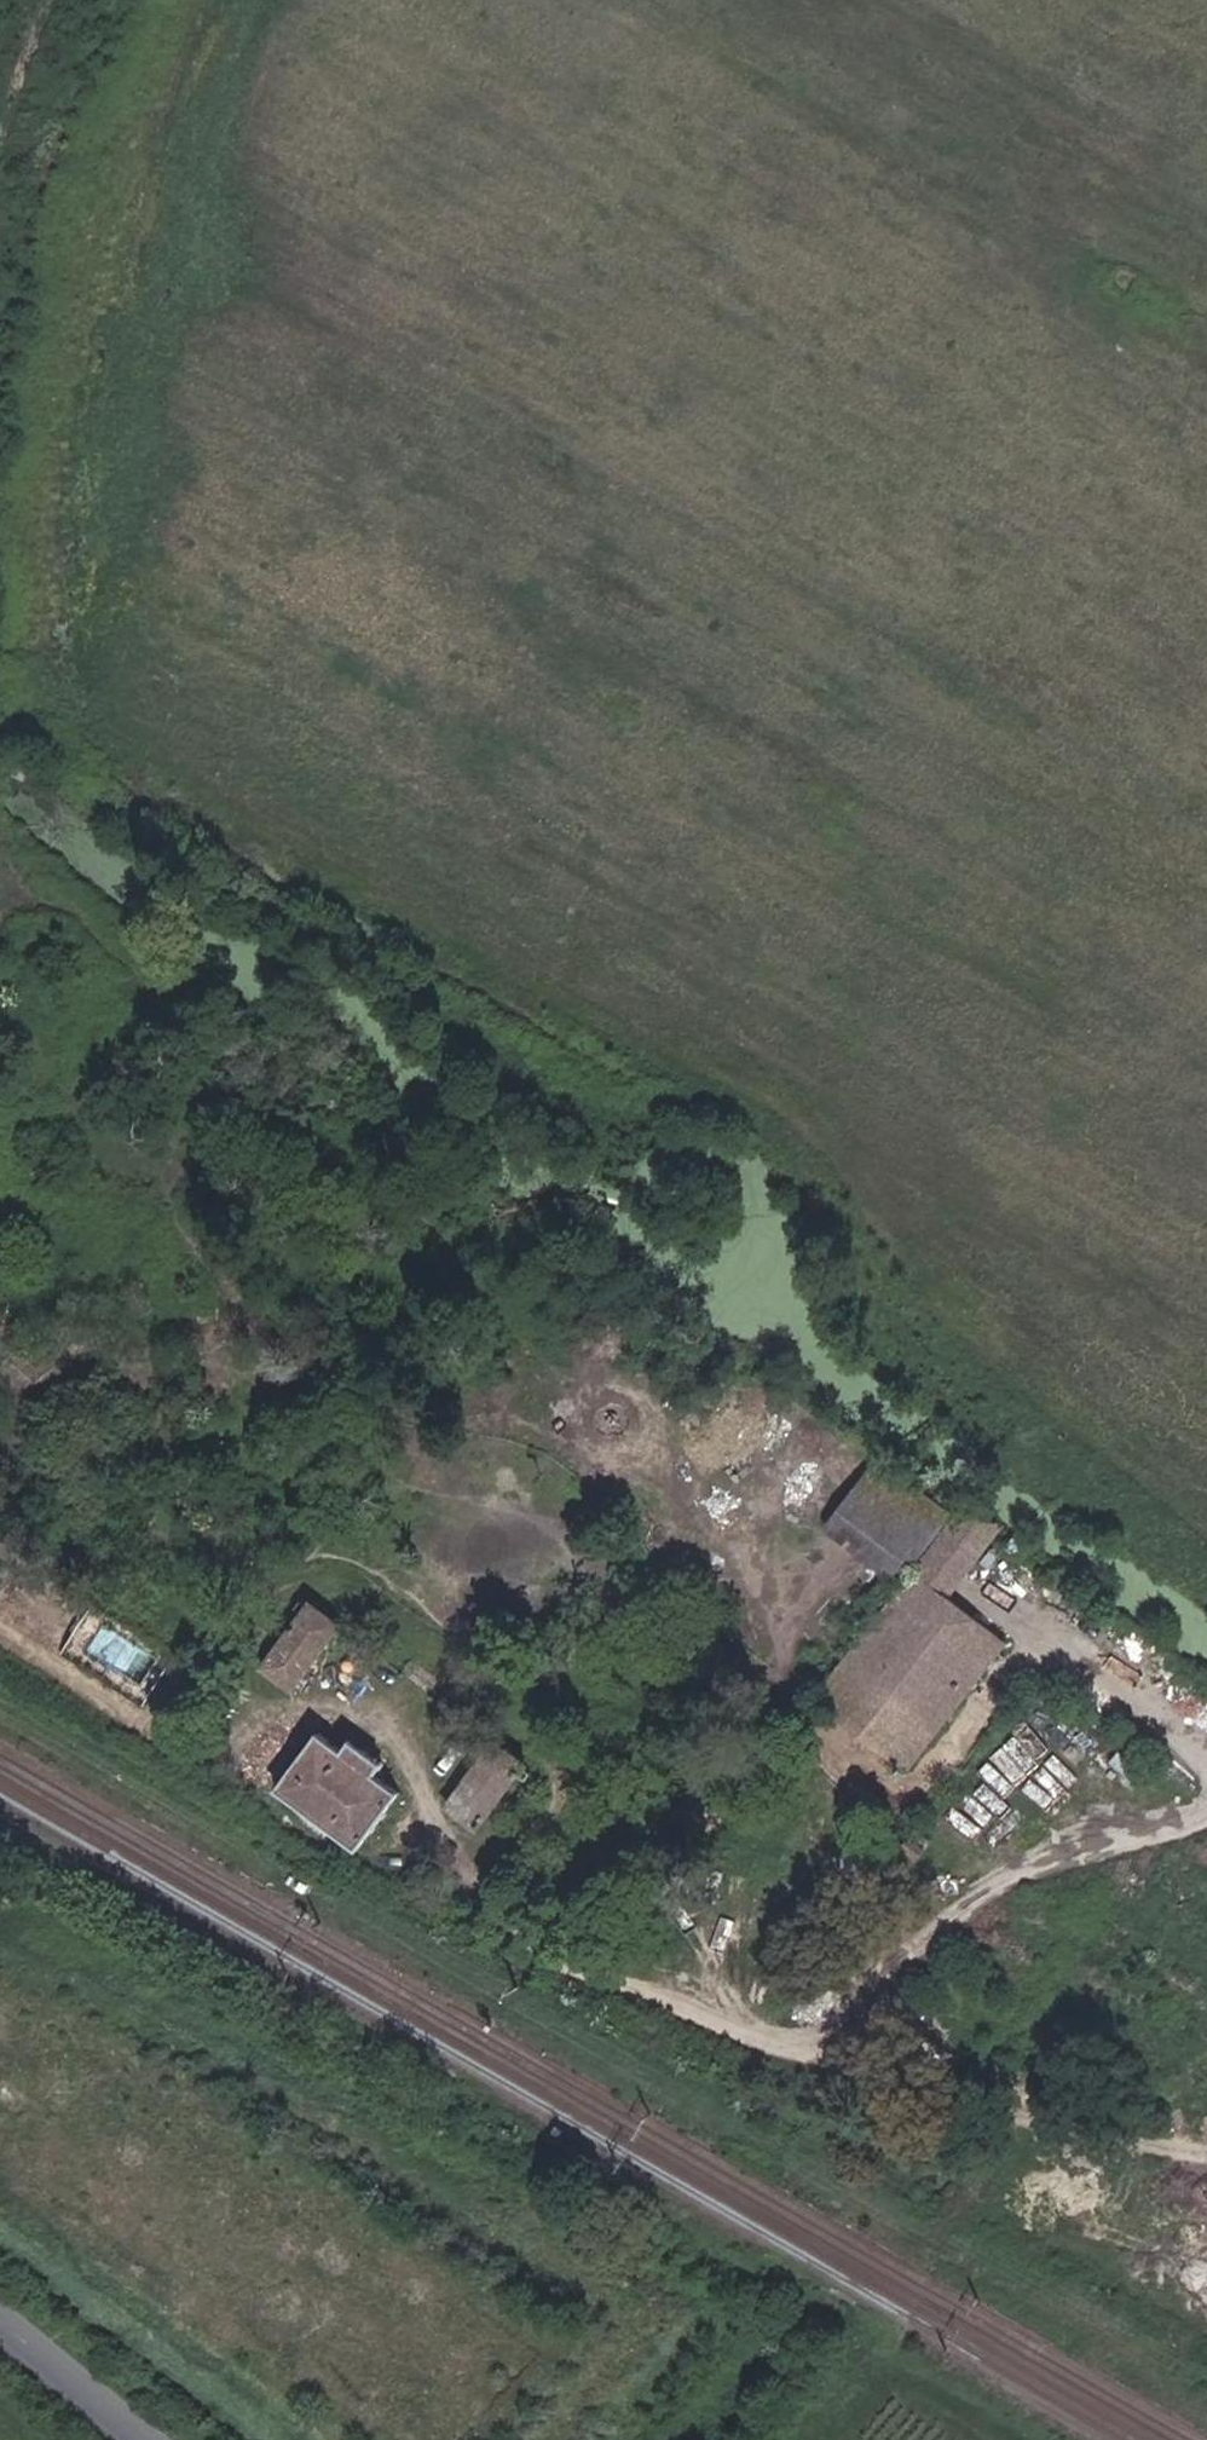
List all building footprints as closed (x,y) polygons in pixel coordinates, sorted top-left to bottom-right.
[(926,1572),(888,1547),(921,1500),(877,1469),(827,1541),(907,1598),(926,1572)] [(926,1572),(957,1527),(921,1500),(888,1547),(926,1572)] [(820,1716),(914,1786),(977,1700),(1007,1660),(943,1610),(998,1532),(969,1512),(957,1527),(926,1572),(907,1598),(820,1716)] [(276,1679),(305,1700),(353,1638),(325,1616),(276,1679)] [(1061,1715),(1069,1707),(1049,1690),(1041,1698),(1061,1715)] [(295,1795),(334,1734),(321,1726),(282,1786),(295,1795)] [(368,1865),(411,1811),(383,1790),(353,1768),(332,1752),(290,1807),(368,1865)] [(462,1820),(492,1843),(540,1778),(509,1755),(462,1820)] [(383,1790),(390,1780),(361,1759),(353,1768),(383,1790)]
